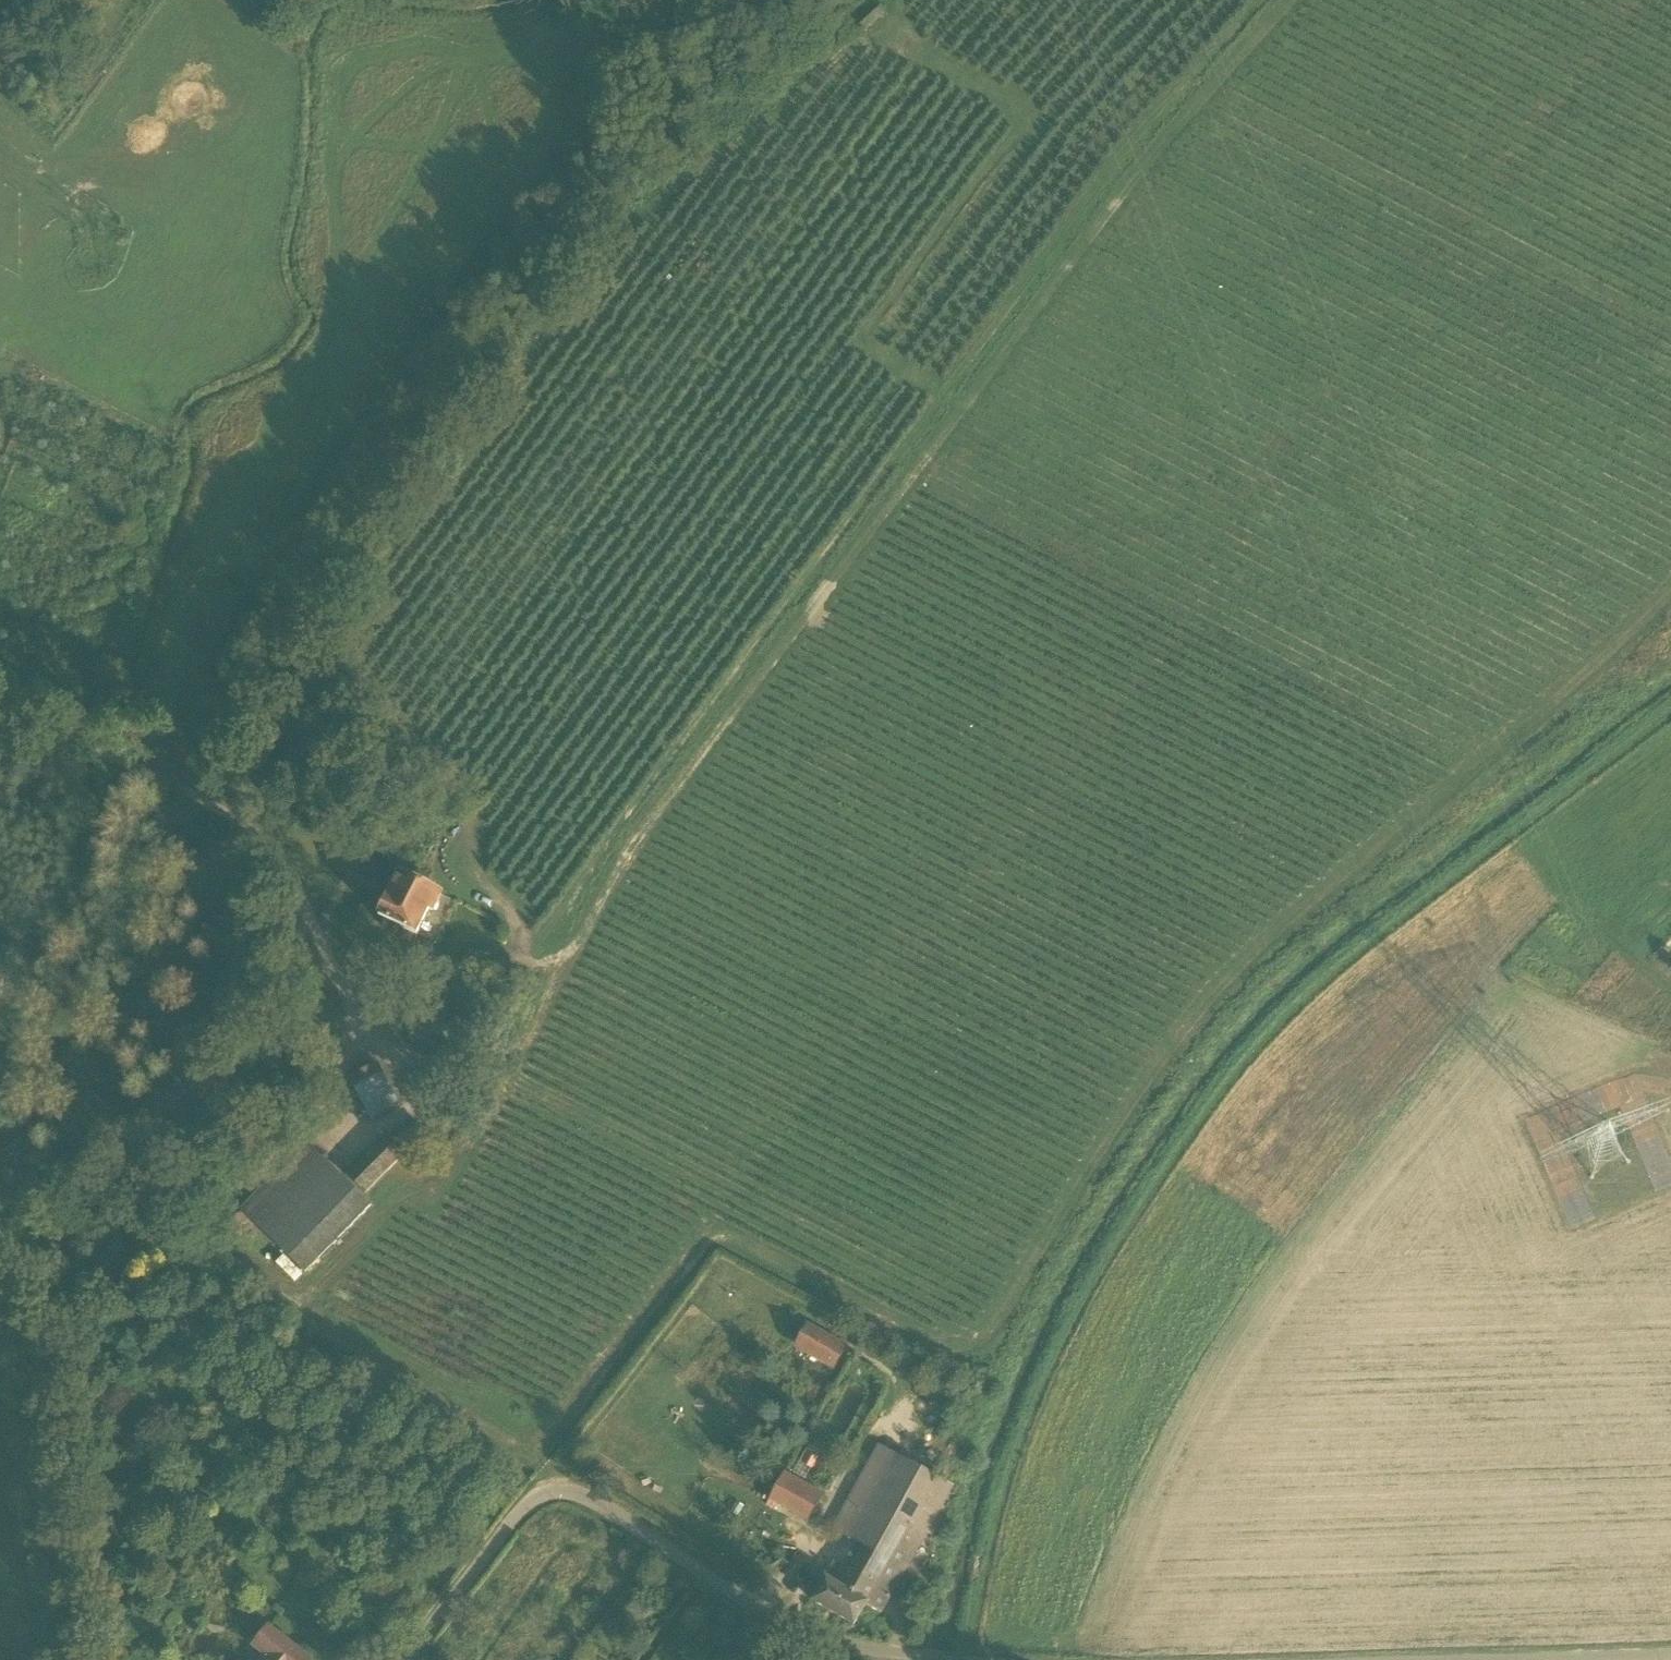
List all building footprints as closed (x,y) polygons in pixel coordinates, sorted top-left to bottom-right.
[(433,911),(442,894),(400,873),(388,897),(381,900),(378,907),(380,914),(379,915),(417,934),(429,909),(433,911)] [(372,1118),(399,1104),(378,1064),(351,1078),(372,1118)] [(366,1193),(367,1191),(403,1155),(384,1136),(347,1174),(366,1193)] [(305,1272),(320,1256),(372,1204),(308,1142),(241,1209),(305,1272)] [(793,1346),(834,1369),(847,1345),(807,1322),(793,1346)] [(938,1479),(882,1446),(834,1529),(865,1547),(842,1586),(826,1577),(813,1600),(854,1624),(866,1604),(880,1612),(936,1514),(952,1487),(938,1479)] [(812,1515),(825,1493),(788,1471),(774,1494),(812,1515)] [(312,1659),(268,1626),(254,1644),(267,1655),(263,1659),(311,1659),(312,1659)]
